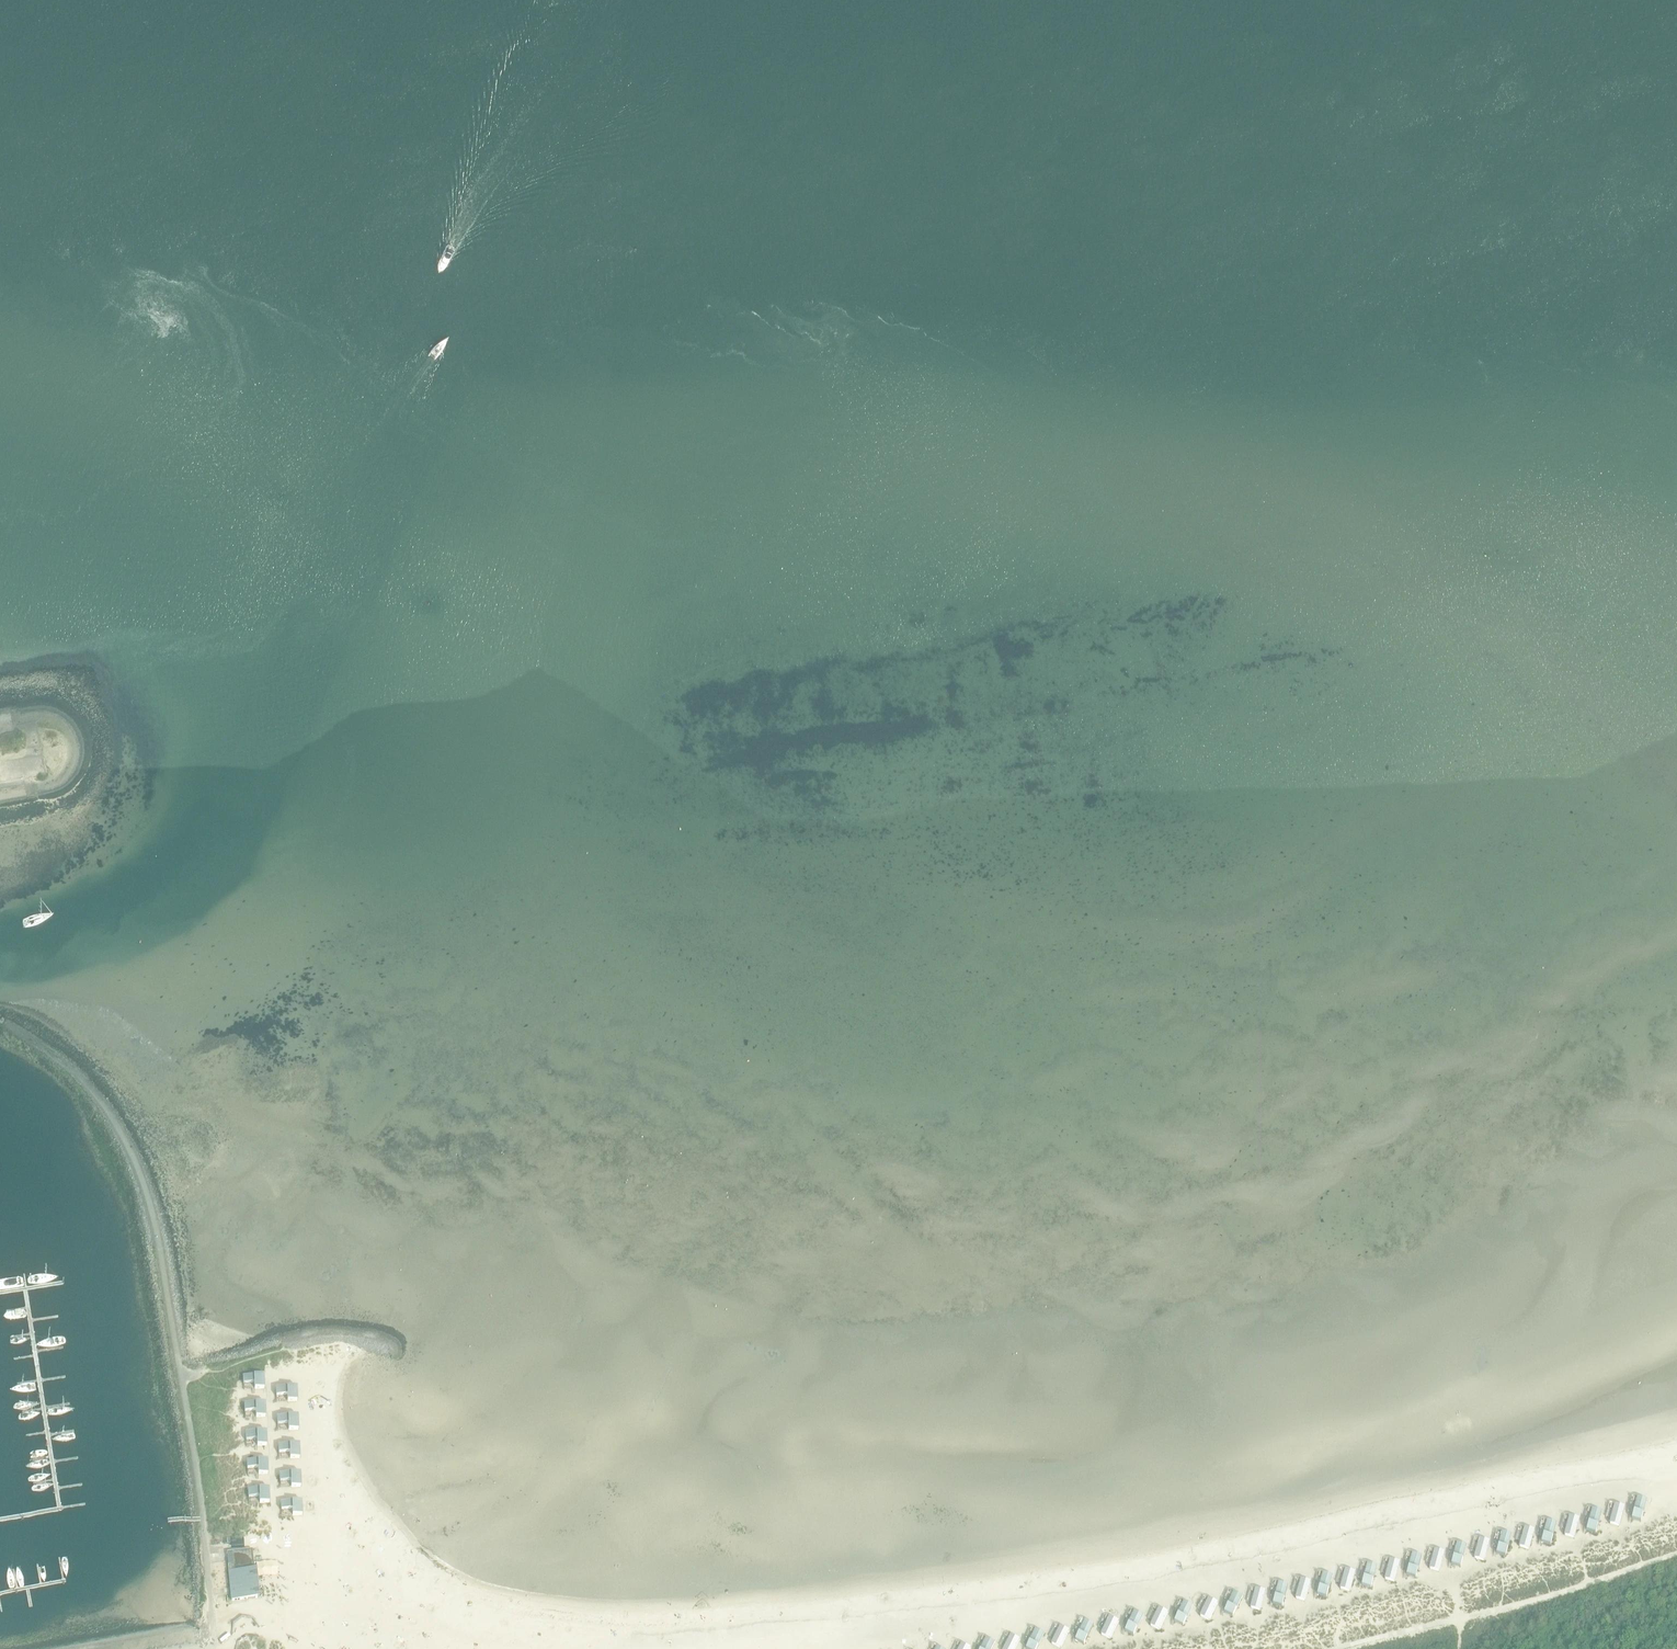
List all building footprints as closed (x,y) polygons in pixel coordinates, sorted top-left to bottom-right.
[(264,1375),(243,1376),(243,1383),(254,1383),(254,1390),(264,1389),(264,1375)] [(297,1388),(275,1389),(276,1396),(286,1396),(287,1402),(297,1402),(297,1388)] [(265,1403),(244,1404),(244,1412),(255,1411),(255,1418),(266,1418),(265,1403)] [(298,1416),(277,1417),(277,1425),(288,1424),(288,1431),(299,1430),(298,1416)] [(267,1446),(267,1432),(245,1433),(245,1440),(256,1440),(256,1447),(267,1446)] [(299,1444),(278,1445),(278,1453),(289,1453),(289,1459),(300,1459),(299,1444)] [(268,1460),(246,1461),(247,1469),(257,1468),(258,1475),(268,1475),(268,1460)] [(300,1473),(279,1474),(280,1482),(290,1481),(291,1488),(301,1487),(300,1473)] [(269,1489),(248,1490),(248,1497),(259,1497),(259,1503),(269,1503),(269,1489)] [(1637,1499),(1631,1520),(1641,1522),(1646,1501),(1637,1499)] [(302,1501),(281,1502),(281,1510),(292,1510),(292,1516),(302,1516),(302,1501)] [(1616,1506),(1611,1524),(1620,1527),(1626,1508),(1616,1506)] [(1592,1510),(1586,1531),(1595,1534),(1601,1513),(1592,1510)] [(1571,1517),(1565,1536),(1574,1538),(1580,1520),(1571,1517)] [(269,1527),(259,1528),(259,1521),(245,1521),(246,1543),(269,1542),(269,1527)] [(1556,1525),(1547,1522),(1541,1543),(1550,1546),(1556,1525)] [(1525,1529),(1520,1547),(1529,1550),(1535,1531),(1525,1529)] [(1511,1536),(1502,1533),(1496,1554),(1505,1557),(1511,1536)] [(1481,1540),(1475,1558),(1484,1561),(1490,1543),(1481,1540)] [(1457,1544),(1451,1565),(1460,1568),(1466,1547),(1457,1544)] [(1436,1551),(1431,1569),(1440,1572),(1445,1554),(1436,1551)] [(1421,1557),(1412,1555),(1406,1576),(1415,1578),(1421,1557)] [(1391,1561),(1386,1580),(1395,1583),(1400,1564),(1391,1561)] [(1377,1568),(1367,1565),(1362,1586),(1371,1588),(1377,1568)] [(228,1573),(231,1601),(259,1599),(256,1570),(228,1573)] [(1346,1571),(1341,1589),(1350,1592),(1355,1573),(1346,1571)] [(1323,1575),(1317,1595),(1326,1598),(1332,1577),(1323,1575)] [(1302,1580),(1296,1599),(1305,1602),(1311,1583),(1302,1580)] [(1279,1584),(1273,1605),(1282,1607),(1288,1587),(1279,1584)] [(1257,1590),(1251,1608),(1261,1611),(1266,1593),(1257,1590)] [(1234,1594),(1224,1613),(1233,1617),(1242,1598),(1234,1594)] [(1210,1600),(1201,1617),(1210,1621),(1218,1604),(1210,1600)] [(1184,1603),(1174,1622),(1183,1627),(1193,1607),(1184,1603)] [(1160,1609),(1151,1627),(1160,1631),(1168,1613),(1160,1609)] [(1134,1612),(1125,1632),(1133,1636),(1143,1617),(1134,1612)] [(1110,1618),(1102,1635),(1110,1640),(1119,1622),(1110,1618)] [(1085,1621),(1075,1641),(1084,1645),(1093,1626),(1085,1621)] [(1061,1627),(1052,1644),(1061,1648),(1069,1631),(1061,1627)] [(1026,1648),(1037,1648),(1044,1635),(1035,1630),(1026,1648)] [(1005,1648),(1015,1648),(1020,1640),(1011,1636),(1005,1648)] [(981,1648),(992,1648),(995,1643),(986,1639),(981,1648)]
